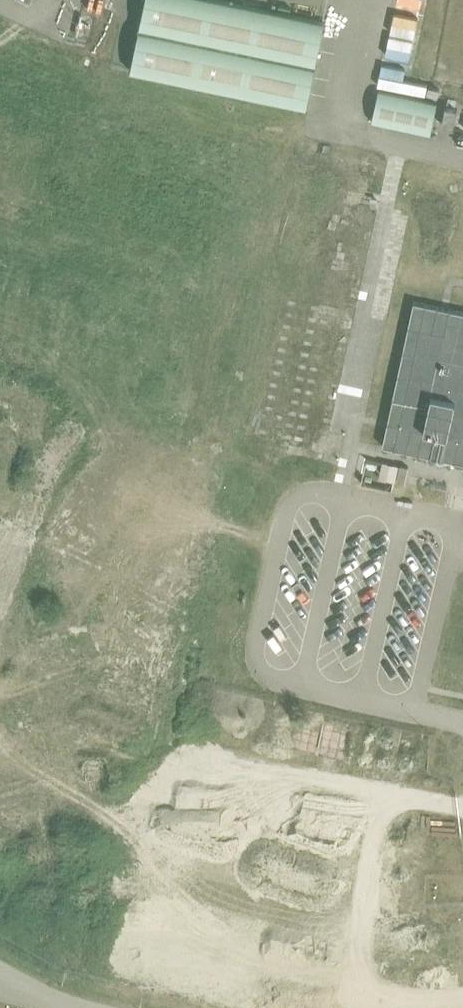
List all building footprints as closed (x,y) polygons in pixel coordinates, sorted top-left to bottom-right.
[(324,22),(221,0),(146,0),(131,69),(307,106),(324,22)] [(374,126),(430,138),(437,107),(381,94),(374,126)] [(384,448),(462,465),(462,314),(415,303),(384,448)]
